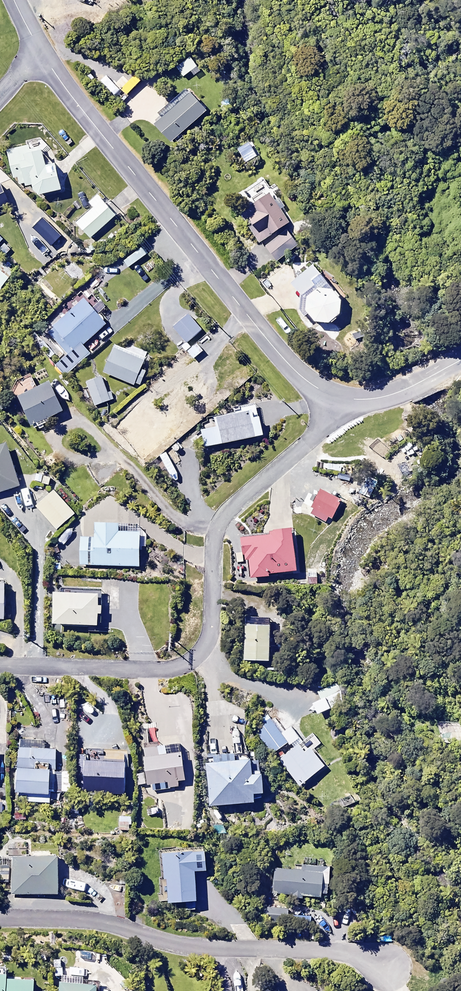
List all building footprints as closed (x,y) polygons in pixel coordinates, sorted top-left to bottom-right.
[(199,67),(191,57),(177,67),(184,77),(199,67)] [(153,118),(169,137),(207,105),(186,81),(157,105),(162,111),(153,118)] [(39,137),(3,145),(8,168),(18,165),(22,182),(30,180),(31,186),(38,191),(60,186),(50,146),(42,148),(39,137)] [(259,155),(254,142),(239,149),(245,162),(259,155)] [(288,221),(268,191),(237,211),(247,226),(242,229),(248,238),(253,234),(258,241),(288,221)] [(105,199),(85,217),(94,227),(114,209),(105,199)] [(61,234),(43,216),(31,227),(49,246),(61,234)] [(0,262),(0,293),(13,270),(0,262)] [(299,296),(298,304),(299,311),(304,318),(310,323),(321,326),(329,324),(336,320),(340,314),(343,302),(340,291),(335,285),(328,282),(320,280),(309,284),(303,289),(299,296)] [(82,338),(104,318),(81,293),(46,324),(66,347),(55,357),(66,370),(91,348),(82,338)] [(186,307),(170,322),(182,336),(198,321),(186,307)] [(203,343),(194,334),(184,343),(193,352),(203,343)] [(111,341),(101,367),(134,379),(144,353),(111,341)] [(247,366),(242,359),(224,372),(229,379),(247,366)] [(103,373),(84,380),(91,401),(110,394),(103,373)] [(48,376),(15,391),(30,423),(63,408),(48,376)] [(202,444),(262,434),(255,395),(231,399),(233,410),(213,413),(215,422),(198,425),(202,444)] [(0,442),(0,488),(21,482),(7,439),(0,442)] [(319,482),(308,501),(329,514),(340,494),(319,482)] [(53,487),(35,503),(56,526),(74,509),(53,487)] [(94,535),(77,534),(77,561),(138,561),(139,520),(94,520),(94,535)] [(297,566),(293,525),(238,530),(239,549),(243,549),(244,555),(248,554),(250,573),(270,572),(269,568),(297,566)] [(96,623),(97,591),(50,589),(49,622),(96,623)] [(269,613),(243,613),(242,658),(268,658),(269,613)] [(314,702),(317,712),(344,705),(339,683),(319,689),(322,699),(314,702)] [(264,711),(245,727),(269,754),(284,741),(293,745),(274,761),(297,790),(323,768),(322,759),(289,726),(281,730),(264,711)] [(184,778),(181,753),(159,755),(158,740),(141,742),(144,772),(132,774),(133,784),(184,778)] [(125,759),(83,756),(81,791),(123,793),(125,759)] [(262,758),(205,763),(209,806),(255,802),(254,792),(265,791),(262,758)] [(55,766),(14,765),(13,793),(54,794),(55,766)] [(131,817),(120,817),(120,828),(130,828),(131,817)] [(104,848),(97,857),(112,868),(119,859),(104,848)] [(204,868),(202,848),(161,852),(163,878),(166,877),(168,901),(196,899),(193,869),(204,868)] [(10,857),(11,893),(56,892),(55,856),(10,857)] [(301,872),(274,870),(273,894),(327,897),(329,866),(301,864),(301,872)] [(90,970),(70,968),(70,976),(90,977),(90,970)] [(35,978),(0,976),(0,990),(34,990),(35,978)] [(60,979),(59,990),(96,990),(97,984),(60,979)]
